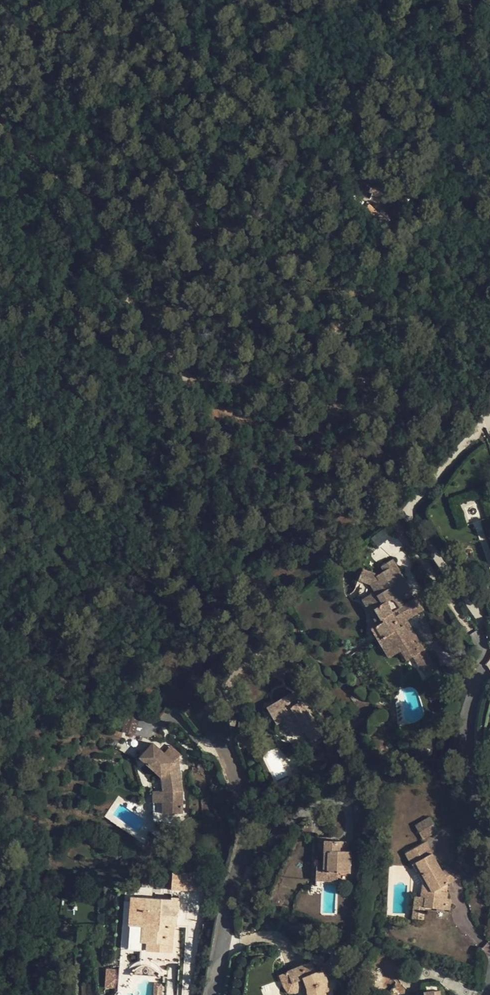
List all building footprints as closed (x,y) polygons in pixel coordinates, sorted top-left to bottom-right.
[(425,612),(403,588),(392,576),(386,569),(400,557),(377,531),(370,539),(375,545),(369,552),(353,549),(347,566),(352,571),(358,566),(369,580),(364,585),(375,597),(366,606),(386,630),(395,623),(403,630),(409,625),(425,612)] [(408,562),(402,567),(413,579),(420,574),(408,562)] [(352,571),(364,585),(369,580),(358,566),(352,571)] [(402,567),(392,576),(403,588),(413,579),(402,567)] [(445,627),(425,612),(409,625),(429,640),(445,627)] [(299,737),(307,731),(319,724),(303,698),(296,703),(290,693),(269,707),(276,717),(283,713),(299,737)] [(325,733),(319,724),(307,731),(314,741),(325,733)] [(162,802),(162,814),(182,813),(181,747),(143,748),(144,768),(159,767),(160,790),(151,790),(152,803),(162,802)] [(422,840),(438,832),(430,816),(415,824),(422,840)] [(342,851),(342,841),(318,841),(318,879),(351,879),(351,851),(342,851)] [(447,893),(447,880),(427,841),(407,851),(424,885),(421,887),(421,894),(413,898),(412,918),(420,919),(420,909),(450,910),(451,901),(447,893)] [(171,874),(172,891),(190,890),(190,874),(171,874)] [(152,934),(153,956),(180,954),(179,939),(178,924),(186,923),(186,907),(176,908),(176,911),(144,912),(145,934),(152,934)] [(187,939),(186,923),(178,924),(179,939),(187,939)] [(179,972),(180,954),(153,956),(154,971),(179,972)] [(312,982),(321,985),(327,966),(318,963),(312,982)] [(327,966),(321,985),(327,988),(333,989),(331,994),(351,994),(353,994),(356,994),(359,985),(355,983),(354,987),(349,985),(353,974),(327,966)] [(116,988),(116,968),(105,969),(105,988),(116,988)]
